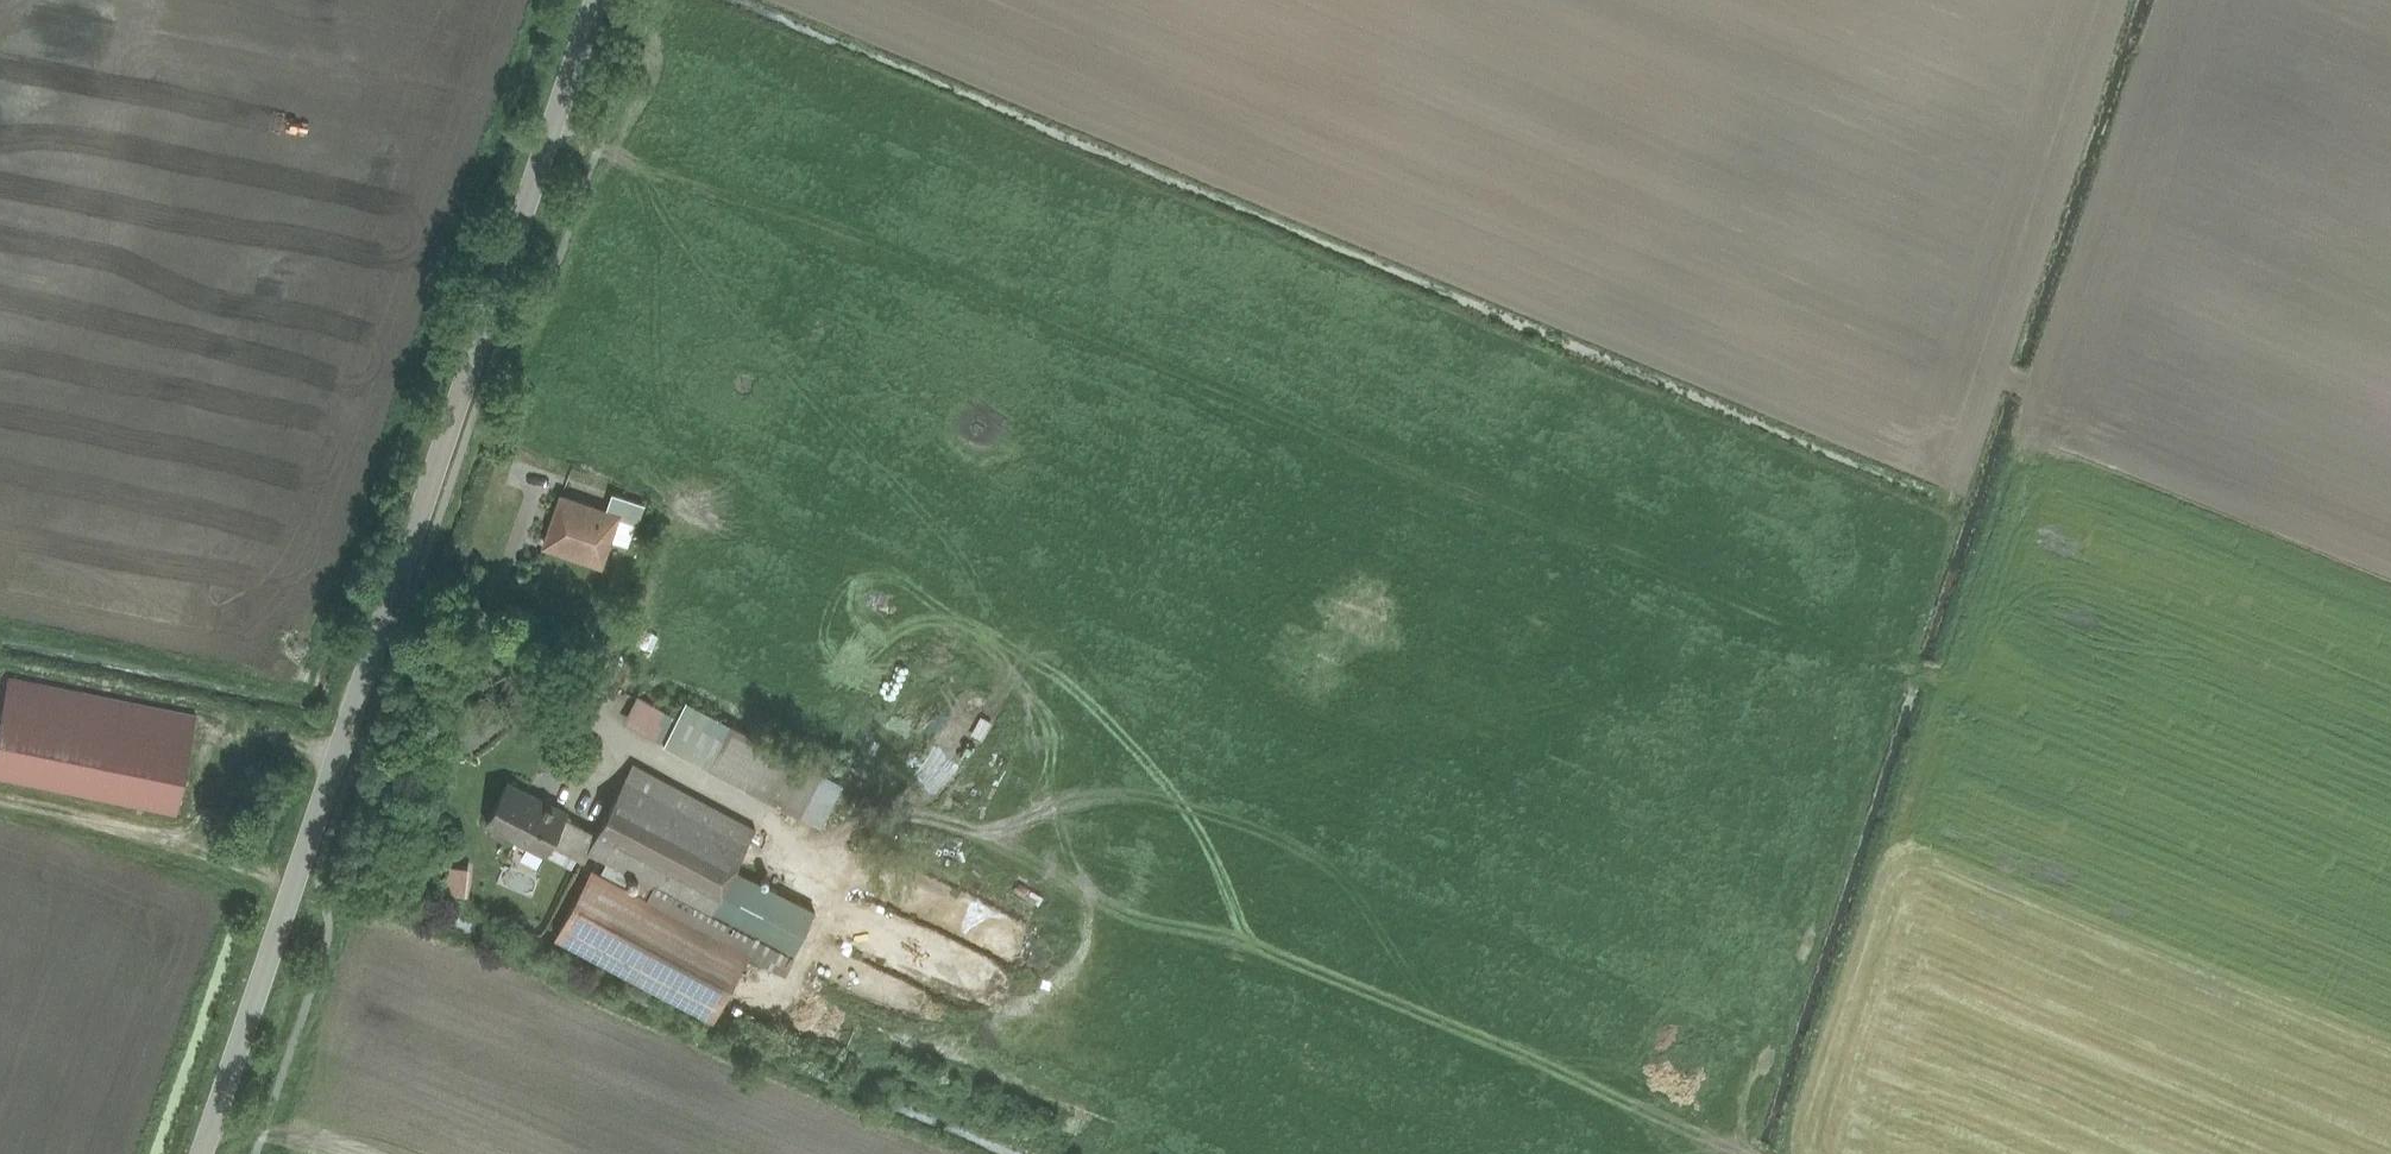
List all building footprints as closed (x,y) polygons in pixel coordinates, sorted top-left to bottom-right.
[(560,498),(543,546),(601,566),(615,526),(639,535),(650,505),(606,490),(598,511),(560,498)] [(0,695),(0,781),(163,812),(179,729),(0,695)] [(679,713),(662,752),(798,812),(816,774),(679,713)] [(537,861),(547,839),(708,916),(746,835),(621,776),(591,839),(490,791),(471,830),(537,861)] [(804,949),(825,905),(745,867),(724,911),(804,949)] [(737,964),(581,886),(557,934),(714,1011),(737,964)]
